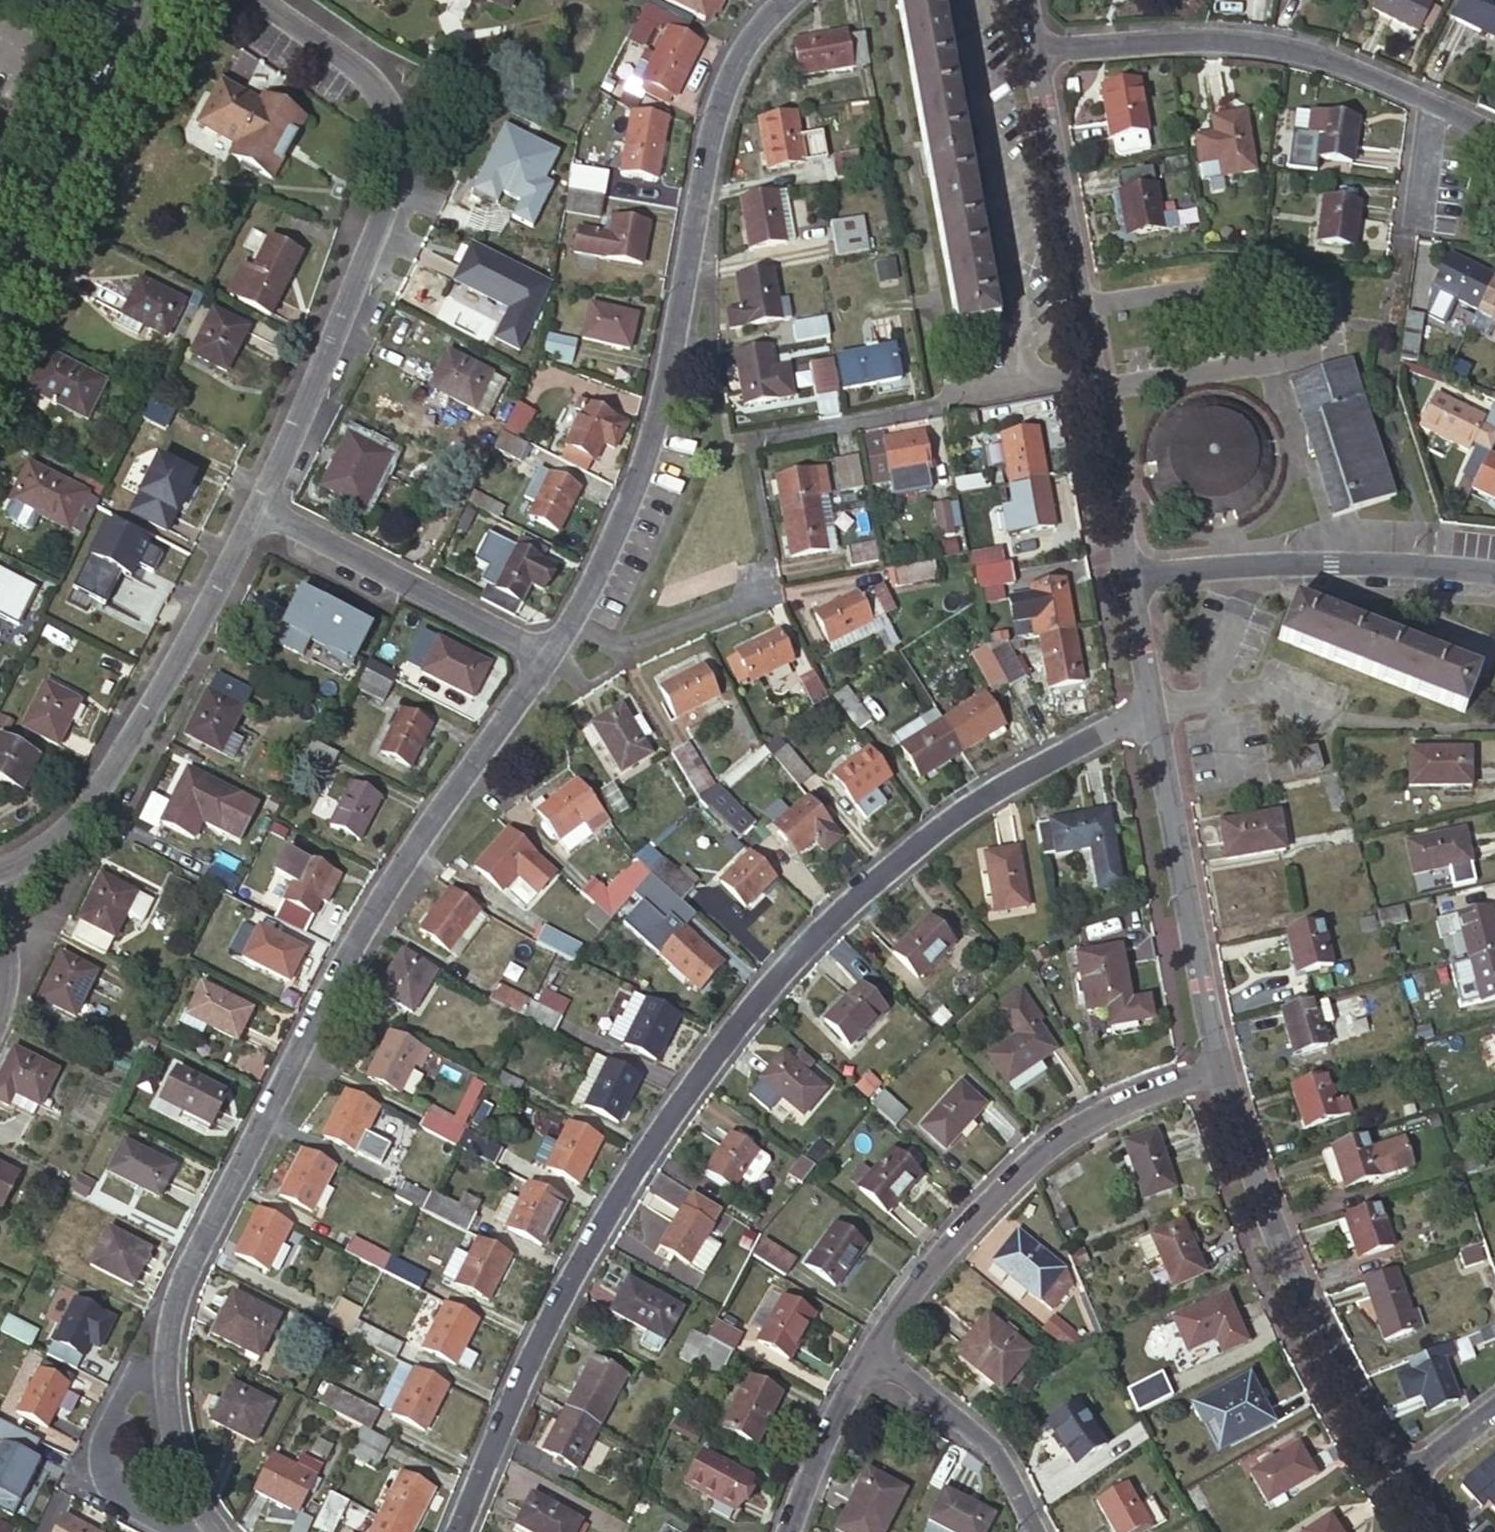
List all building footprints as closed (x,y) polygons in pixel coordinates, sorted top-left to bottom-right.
[(512,0),(485,0),(507,11),(512,0)] [(724,0),(688,0),(717,14),(724,0)] [(939,0),(909,0),(897,2),(957,329),(998,322),(939,0)] [(1375,12),(1416,31),(1419,26),(1428,8),(1430,2),(1426,0),(1381,0),(1375,12)] [(1494,32),(1494,0),(1462,0),(1453,18),(1492,37),(1494,32)] [(688,25),(644,3),(636,19),(660,31),(663,26),(669,29),(654,58),(644,54),(641,61),(650,66),(641,83),(643,83),(639,91),(667,105),(671,97),(675,100),(701,46),(682,36),(688,25)] [(1438,13),(1428,8),(1419,26),(1429,31),(1438,13)] [(869,65),(864,35),(847,37),(846,33),(793,42),(799,77),(869,65)] [(249,82),(242,95),(259,104),(263,98),(266,93),(262,84),(249,82)] [(1147,134),(1137,82),(1102,88),(1111,140),(1115,140),(1118,154),(1148,149),(1145,134),(1147,134)] [(259,104),(242,95),(221,83),(199,125),(236,146),(230,157),(271,179),(304,120),(263,98),(259,104)] [(657,181),(668,119),(632,113),(621,174),(657,181)] [(796,113),(758,121),(768,170),(804,163),(796,113)] [(1311,113),(1308,135),(1319,137),(1317,159),(1351,164),(1357,120),(1311,113)] [(1201,164),(1220,161),(1222,177),(1222,178),(1255,171),(1244,114),(1212,119),(1215,135),(1196,138),(1201,164)] [(1319,137),(1308,135),(1305,158),(1317,159),(1319,137)] [(520,203),(538,167),(495,146),(476,181),(505,195),(500,206),(514,213),(519,202),(520,203)] [(862,174),(859,153),(822,160),(826,181),(862,174)] [(1220,161),(1201,164),(1204,180),(1222,177),(1220,161)] [(609,174),(572,166),(568,193),(604,199),(609,174)] [(1159,209),(1152,169),(1116,176),(1120,196),(1112,198),(1117,228),(1128,229),(1129,237),(1178,228),(1174,207),(1159,209)] [(785,192),(777,193),(786,242),(794,241),(785,192)] [(601,219),(604,199),(568,193),(564,213),(601,219)] [(777,193),(740,200),(750,249),(786,242),(777,193)] [(1353,248),(1359,205),(1325,200),(1318,243),(1353,248)] [(610,235),(613,218),(607,217),(603,234),(610,235)] [(649,225),(613,218),(610,235),(603,234),(578,229),(574,253),(642,266),(649,225)] [(833,239),(857,235),(854,220),(830,225),(833,239)] [(252,229),(243,247),(257,254),(265,236),(252,229)] [(876,232),(857,235),(833,239),(836,256),(879,249),(876,232)] [(269,316),(301,255),(270,239),(253,272),(243,266),(234,282),(244,288),(238,299),(269,316)] [(532,285),(535,277),(471,246),(454,282),(517,314),(520,308),(532,285)] [(1493,277),(1449,255),(1432,288),(1476,310),(1493,277)] [(893,261),(875,264),(878,283),(896,279),(893,261)] [(778,300),(772,270),(736,277),(742,309),(727,311),(730,329),(782,320),(778,300)] [(1493,277),(1476,310),(1494,320),(1494,278),(1493,277)] [(123,316),(145,327),(166,337),(184,302),(140,280),(122,315),(123,316)] [(244,288),(234,282),(228,294),(238,299),(244,288)] [(544,291),(532,285),(520,308),(532,314),(544,291)] [(778,300),(782,320),(791,319),(787,299),(778,300)] [(630,351),(637,316),(590,305),(583,339),(630,351)] [(1487,336),(1476,310),(1468,327),(1487,336)] [(227,372),(248,329),(213,311),(191,355),(227,372)] [(1422,316),(1406,314),(1400,359),(1416,362),(1422,316)] [(140,338),(145,327),(123,316),(117,327),(140,338)] [(796,343),(829,337),(826,320),(793,325),(796,343)] [(576,342),(548,335),(544,352),(558,356),(556,362),(571,365),(576,342)] [(769,347),(735,353),(744,405),(794,397),(788,367),(773,370),(769,347)] [(860,349),(861,355),(872,353),(871,347),(860,349)] [(901,381),(896,349),(872,353),(861,355),(837,359),(843,391),(901,381)] [(473,410),(491,376),(448,353),(429,388),(473,410)] [(86,420),(104,383),(46,354),(28,390),(86,420)] [(837,393),(832,361),(811,364),(815,396),(837,393)] [(1336,516),(1393,497),(1348,361),(1290,380),(1308,436),(1305,437),(1308,454),(1314,453),(1336,516)] [(1468,451),(1483,419),(1435,396),(1420,427),(1468,451)] [(1272,466),(1273,460),(1273,458),(1272,454),(1272,449),(1271,443),(1268,436),(1266,431),(1263,426),(1260,421),(1255,416),(1250,411),(1246,408),(1241,405),(1236,402),(1231,401),(1224,399),(1220,398),(1214,397),(1208,397),(1203,398),(1198,399),(1188,402),(1184,403),(1178,407),(1174,410),(1169,414),(1165,418),(1161,423),(1157,430),(1155,434),(1152,440),(1151,446),(1149,455),(1149,462),(1150,470),(1153,479),(1155,485),(1158,491),(1160,494),(1166,501),(1170,505),(1174,509),(1181,513),(1186,515),(1191,517),(1197,519),(1203,520),(1208,521),(1214,521),(1220,520),(1225,519),(1232,517),(1239,514),(1244,511),(1249,508),(1253,505),(1257,501),(1261,495),(1265,489),(1268,484),(1270,479),(1272,471),(1272,466)] [(615,450),(627,426),(580,402),(575,410),(582,414),(565,447),(594,462),(604,444),(615,450)] [(531,411),(516,403),(502,431),(516,439),(531,411)] [(1488,454),(1494,440),(1494,407),(1475,447),(1488,454)] [(1002,436),(1010,485),(1047,479),(1038,430),(1002,436)] [(501,433),(494,448),(519,462),(527,447),(501,433)] [(930,469),(924,434),(883,441),(883,435),(866,437),(875,485),(892,483),(891,477),(930,469)] [(363,510),(389,457),(348,436),(322,489),(363,510)] [(1471,489),(1494,500),(1494,457),(1488,454),(1471,489)] [(863,488),(857,457),(836,460),(841,492),(863,488)] [(85,498),(87,494),(82,492),(29,465),(11,501),(68,531),(70,528),(85,498)] [(534,468),(520,496),(535,504),(538,498),(550,476),(534,468)] [(777,478),(784,518),(820,512),(816,491),(826,489),(822,469),(777,478)] [(166,532),(188,489),(153,471),(131,514),(166,532)] [(109,483),(91,474),(82,492),(87,494),(85,498),(98,505),(109,483)] [(579,491),(550,476),(538,498),(535,504),(528,518),(558,533),(579,491)] [(1047,479),(1010,485),(1015,509),(1005,510),(1010,536),(1056,527),(1047,479)] [(820,512),(830,510),(826,489),(816,491),(820,512)] [(502,508),(473,493),(468,503),(497,518),(502,508)] [(85,498),(70,528),(84,534),(97,508),(98,505),(85,498)] [(956,537),(949,503),(933,506),(939,540),(956,537)] [(834,530),(830,510),(820,512),(823,531),(834,530)] [(820,512),(784,518),(791,558),(837,550),(834,530),(823,531),(820,512)] [(130,578),(147,544),(105,524),(88,558),(130,578)] [(967,543),(969,555),(1001,550),(999,538),(967,543)] [(480,600),(515,618),(531,586),(543,591),(555,568),(541,561),(545,553),(525,542),(521,551),(514,548),(510,555),(504,552),(493,573),(499,576),(493,589),(487,586),(480,600)] [(880,561),(876,544),(847,550),(851,567),(880,561)] [(1001,550),(969,555),(972,571),(1004,566),(1001,550)] [(937,580),(935,564),(893,571),(896,588),(937,580)] [(1004,566),(972,571),(976,591),(1015,584),(1011,564),(1004,566)] [(1074,632),(1074,631),(1064,580),(1031,586),(1041,638),(1074,632)] [(885,617),(872,591),(859,598),(857,594),(815,615),(834,653),(860,640),(855,631),(885,617)] [(1462,712),(1477,674),(1294,602),(1279,640),(1462,712)] [(351,662),(369,626),(325,604),(306,640),(351,662)] [(1084,682),(1074,631),(1074,632),(1041,638),(1050,689),(1084,682)] [(736,653),(738,656),(750,679),(751,682),(794,662),(779,632),(736,653)] [(472,698),(489,666),(438,641),(422,673),(472,698)] [(1007,684),(1009,688),(1026,678),(1007,644),(987,647),(1007,684)] [(993,692),(1007,684),(987,647),(972,655),(993,692)] [(401,665),(374,650),(363,669),(391,684),(401,665)] [(750,679),(738,656),(730,660),(742,683),(750,679)] [(676,718),(718,697),(703,668),(661,689),(676,718)] [(391,684),(363,669),(353,687),(382,702),(391,684)] [(229,735),(251,692),(216,675),(185,736),(220,753),(233,760),(242,742),(229,735)] [(827,699),(815,675),(801,682),(813,705),(827,699)] [(58,746),(79,702),(44,685),(22,728),(58,746)] [(860,731),(873,722),(847,690),(834,699),(860,731)] [(944,722),(962,753),(988,737),(991,741),(1005,732),(1003,728),(1005,727),(986,695),(944,722)] [(651,754),(642,740),(630,722),(621,707),(592,725),(622,773),(651,754)] [(410,769),(430,726),(401,712),(380,753),(410,769)] [(630,722),(642,740),(651,734),(640,716),(630,722)] [(920,779),(962,753),(944,722),(928,732),(920,719),(894,736),(920,779)] [(38,759),(0,739),(0,781),(21,792),(38,759)] [(338,754),(322,746),(312,742),(299,768),(325,781),(338,754)] [(688,744),(671,754),(700,802),(715,789),(688,744)] [(787,748),(775,759),(799,788),(811,777),(787,748)] [(855,805),(891,779),(869,749),(834,776),(855,805)] [(1321,771),(1314,749),(1288,756),(1294,778),(1321,771)] [(1471,786),(1470,750),(1408,751),(1409,786),(1471,786)] [(221,831),(239,796),(187,770),(170,805),(221,831)] [(559,841),(599,811),(577,782),(546,805),(541,799),(533,806),(559,841)] [(359,841),(380,799),(351,785),(330,827),(359,841)] [(755,825),(717,787),(715,789),(700,802),(739,841),(755,825)] [(824,854),(842,839),(808,799),(774,827),(797,855),(815,841),(824,854)] [(1108,810),(1036,825),(1042,857),(1095,846),(1097,860),(1094,861),(1099,889),(1122,884),(1108,810)] [(609,823),(599,811),(559,841),(568,853),(609,823)] [(1285,850),(1278,814),(1219,823),(1226,860),(1285,850)] [(536,854),(507,829),(473,867),(502,892),(536,854)] [(1471,862),(1463,830),(1406,843),(1413,875),(1471,862)] [(1028,906),(1018,849),(985,855),(996,912),(1028,906)] [(304,861),(286,852),(275,874),(293,883),(275,919),(305,933),(321,900),(327,903),(340,877),(305,859),(304,861)] [(747,908),(776,879),(750,853),(721,882),(747,908)] [(536,854),(502,892),(509,898),(543,860),(536,854)] [(664,862),(652,874),(682,903),(695,889),(664,862)] [(682,903),(652,874),(634,894),(665,921),(682,903)] [(80,921),(71,938),(104,955),(125,915),(136,894),(101,876),(78,920),(80,921)] [(611,920),(622,907),(596,884),(584,898),(611,920)] [(479,913),(449,890),(419,930),(450,953),(479,913)] [(151,902),(136,894),(125,915),(140,923),(151,902)] [(1403,907),(1376,913),(1380,928),(1407,922),(1403,907)] [(1494,952),(1494,929),(1489,908),(1437,921),(1442,937),(1462,932),(1469,960),(1494,952)] [(479,913),(450,953),(457,958),(486,918),(479,913)] [(918,978),(954,943),(930,918),(893,954),(918,978)] [(1320,922),(1286,931),(1297,973),(1331,965),(1320,922)] [(258,929),(247,923),(232,952),(243,958),(258,929)] [(289,983),(306,951),(259,927),(258,929),(243,958),(242,959),(289,983)] [(555,954),(573,963),(582,947),(544,928),(536,943),(555,954)] [(700,991),(724,964),(684,928),(660,956),(700,991)] [(1130,1002),(1120,947),(1077,955),(1087,1011),(1108,1007),(1111,1026),(1152,1019),(1149,999),(1130,1002)] [(436,974),(402,952),(376,992),(383,996),(397,1004),(412,1014),(436,974)] [(1469,960),(1449,964),(1460,1005),(1480,1001),(1481,1003),(1494,1000),(1494,952),(1469,960)] [(74,1016),(96,973),(60,955),(38,999),(74,1016)] [(236,1041),(251,1010),(202,985),(187,1016),(236,1041)] [(850,1046),(886,1010),(861,985),(825,1021),(850,1046)] [(522,1018),(531,1002),(496,986),(490,1002),(522,1018)] [(1008,1084),(1056,1050),(1036,1023),(1042,1020),(1021,990),(1000,1003),(1005,1010),(1001,1012),(1018,1036),(988,1057),(1008,1084)] [(568,1005),(542,991),(535,1004),(562,1018),(568,1005)] [(397,1004),(383,996),(378,1004),(392,1012),(397,1004)] [(614,1040),(657,1061),(679,1017),(647,1001),(637,996),(614,1040)] [(1315,1003),(1322,1031),(1337,1027),(1329,999),(1315,1003)] [(1314,1001),(1279,1010),(1292,1056),(1327,1046),(1322,1031),(1315,1003),(1314,1001)] [(535,1004),(531,1002),(522,1018),(554,1034),(562,1018),(535,1004)] [(422,1049),(389,1033),(367,1077),(399,1094),(422,1049)] [(38,1106),(39,1106),(57,1071),(13,1049),(0,1075),(0,1103),(7,1106),(8,1106),(14,1094),(38,1106)] [(608,1062),(595,1055),(569,1106),(586,1106),(595,1088),(608,1062)] [(803,1117),(825,1091),(814,1082),(821,1074),(801,1058),(794,1065),(783,1055),(761,1081),(803,1117)] [(619,1123),(641,1079),(608,1062),(595,1088),(586,1106),(619,1123)] [(211,1126),(227,1095),(177,1070),(161,1101),(211,1126)] [(496,1071),(490,1084),(517,1097),(523,1084),(496,1071)] [(1324,1075),(1291,1086),(1306,1128),(1349,1113),(1345,1099),(1334,1103),(1324,1075)] [(466,1131),(490,1084),(479,1078),(455,1126),(466,1131)] [(946,1149),(985,1106),(960,1084),(921,1128),(946,1149)] [(378,1108),(345,1091),(323,1136),(356,1152),(378,1108)] [(883,1091),(870,1105),(895,1127),(907,1113),(883,1091)] [(32,1117),(38,1106),(14,1094),(8,1106),(32,1117)] [(427,1111),(419,1127),(457,1147),(466,1131),(455,1126),(427,1111)] [(579,1185),(602,1140),(569,1123),(560,1140),(546,1168),(579,1185)] [(457,1147),(494,1166),(502,1150),(466,1131),(457,1147)] [(531,1160),(546,1168),(560,1140),(546,1132),(531,1160)] [(1174,1187),(1155,1132),(1124,1143),(1143,1198),(1174,1187)] [(734,1190),(759,1153),(732,1134),(707,1172),(734,1190)] [(1370,1150),(1365,1135),(1331,1146),(1346,1188),(1413,1167),(1403,1139),(1370,1150)] [(159,1197),(174,1168),(123,1142),(108,1172),(159,1197)] [(1478,1171),(1469,1145),(1455,1150),(1464,1175),(1478,1171)] [(333,1166),(302,1150),(279,1194),(312,1212),(333,1166)] [(901,1197),(915,1180),(921,1175),(894,1150),(872,1175),(860,1190),(886,1213),(901,1197)] [(802,1185),(815,1168),(802,1160),(789,1176),(802,1185)] [(17,1175),(0,1166),(0,1209),(17,1175)] [(872,1175),(863,1167),(850,1181),(860,1190),(872,1175)] [(400,1181),(392,1197),(414,1207),(423,1212),(431,1198),(400,1181)] [(542,1246),(563,1200),(530,1183),(521,1202),(508,1230),(542,1246)] [(423,1212),(467,1233),(477,1214),(434,1192),(431,1198),(423,1212)] [(492,1223),(508,1230),(521,1202),(505,1195),(492,1223)] [(1393,1247),(1378,1205),(1344,1216),(1359,1258),(1393,1247)] [(689,1265),(706,1238),(713,1226),(683,1208),(659,1247),(672,1255),(668,1262),(672,1265),(676,1257),(689,1265)] [(290,1226),(258,1209),(235,1254),(268,1271),(270,1266),(278,1270),(289,1248),(282,1244),(290,1226)] [(1204,1274),(1181,1222),(1149,1236),(1159,1256),(1172,1287),(1204,1274)] [(835,1287),(864,1245),(835,1225),(806,1266),(835,1287)] [(132,1287),(150,1251),(108,1229),(90,1265),(132,1287)] [(1052,1309),(1071,1286),(1063,1270),(1017,1232),(992,1263),(1038,1300),(1039,1299),(1052,1309)] [(1149,1236),(1136,1242),(1146,1262),(1159,1256),(1149,1236)] [(384,1270),(390,1257),(351,1238),(345,1252),(382,1272),(384,1270)] [(720,1247),(706,1238),(689,1265),(704,1274),(720,1247)] [(489,1301),(512,1256),(478,1239),(469,1257),(461,1252),(448,1276),(456,1280),(455,1283),(489,1301)] [(784,1276),(793,1260),(762,1242),(753,1257),(784,1276)] [(1483,1261),(1478,1248),(1459,1254),(1463,1267),(1483,1261)] [(428,1273),(392,1255),(390,1257),(384,1270),(421,1289),(428,1273)] [(1409,1311),(1394,1271),(1364,1281),(1385,1341),(1416,1330),(1409,1311)] [(681,1308),(629,1281),(612,1312),(647,1331),(639,1344),(656,1354),(664,1340),(681,1308)] [(233,1294),(222,1315),(217,1324),(213,1335),(258,1358),(279,1317),(233,1294)] [(789,1359),(813,1315),(783,1297),(758,1342),(789,1359)] [(1239,1328),(1224,1297),(1173,1320),(1187,1351),(1239,1328)] [(83,1356),(104,1315),(75,1300),(53,1342),(83,1356)] [(349,1336),(358,1320),(362,1312),(338,1300),(326,1324),(337,1330),(349,1336)] [(465,1350),(479,1322),(445,1305),(434,1328),(425,1347),(424,1349),(457,1366),(458,1364),(465,1350)] [(1418,1308),(1409,1311),(1416,1330),(1425,1327),(1418,1308)] [(217,1324),(222,1315),(213,1312),(209,1320),(217,1324)] [(1000,1391),(1032,1353),(986,1316),(955,1354),(1000,1391)] [(0,1331),(31,1346),(38,1333),(7,1317),(0,1331)] [(1052,1317),(1042,1329),(1066,1350),(1084,1343),(1052,1317)] [(405,1345),(358,1320),(349,1336),(397,1360),(405,1345)] [(715,1323),(707,1339),(733,1353),(741,1336),(715,1323)] [(425,1347),(434,1328),(424,1324),(415,1343),(425,1347)] [(1476,1333),(1480,1344),(1494,1338),(1494,1326),(1476,1333)] [(699,1353),(707,1339),(693,1332),(686,1346),(699,1353)] [(726,1367),(733,1353),(707,1339),(699,1353),(726,1367)] [(1414,1370),(1397,1376),(1407,1400),(1421,1394),(1429,1412),(1459,1400),(1443,1360),(1456,1355),(1451,1343),(1433,1351),(1410,1360),(1414,1370)] [(699,1353),(686,1346),(679,1360),(692,1366),(699,1353)] [(478,1356),(465,1350),(458,1364),(471,1370),(478,1356)] [(593,1358),(566,1408),(600,1427),(627,1376),(593,1358)] [(426,1431),(448,1387),(401,1363),(380,1405),(394,1412),(393,1414),(426,1431)] [(46,1428),(68,1386),(60,1382),(62,1378),(47,1370),(45,1374),(38,1371),(17,1413),(46,1428)] [(1275,1424),(1249,1374),(1191,1405),(1200,1422),(1228,1408),(1246,1439),(1275,1424)] [(756,1446),(781,1394),(748,1377),(723,1429),(756,1446)] [(254,1443),(273,1405),(230,1383),(211,1421),(254,1443)] [(323,1383),(312,1402),(363,1428),(370,1432),(381,1413),(323,1383)] [(1101,1441),(1126,1424),(1099,1383),(1074,1400),(1076,1403),(1047,1423),(1075,1465),(1104,1445),(1101,1441)] [(600,1427),(566,1408),(543,1451),(577,1469),(600,1427)] [(384,1457),(390,1442),(370,1432),(363,1428),(356,1443),(384,1457)] [(32,1457),(2,1442),(0,1447),(0,1494),(10,1499),(32,1457)] [(1298,1446),(1269,1462),(1262,1466),(1250,1474),(1267,1503),(1316,1475),(1298,1446)] [(736,1510),(751,1480),(702,1454),(686,1484),(736,1510)] [(273,1455),(255,1491),(297,1513),(309,1491),(314,1493),(320,1480),(273,1455)] [(1464,1480),(1461,1488),(1472,1501),(1480,1510),(1486,1504),(1494,1513),(1494,1455),(1464,1480)] [(905,1490),(867,1470),(835,1530),(839,1531),(884,1531),(905,1490)] [(407,1531),(413,1531),(435,1490),(402,1473),(379,1518),(407,1531)] [(1150,1528),(1125,1484),(1095,1502),(1113,1531),(1143,1531),(1150,1528)] [(993,1516),(943,1490),(928,1521),(950,1531),(984,1531),(993,1516)] [(332,1494),(313,1529),(319,1531),(336,1531),(351,1503),(332,1494)] [(581,1522),(532,1495),(517,1525),(529,1531),(576,1531),(581,1522)] [(62,1516),(53,1531),(92,1531),(62,1516)] [(1330,1517),(1306,1531),(1340,1531),(1330,1517)] [(379,1518),(372,1531),(407,1531),(379,1518)]
